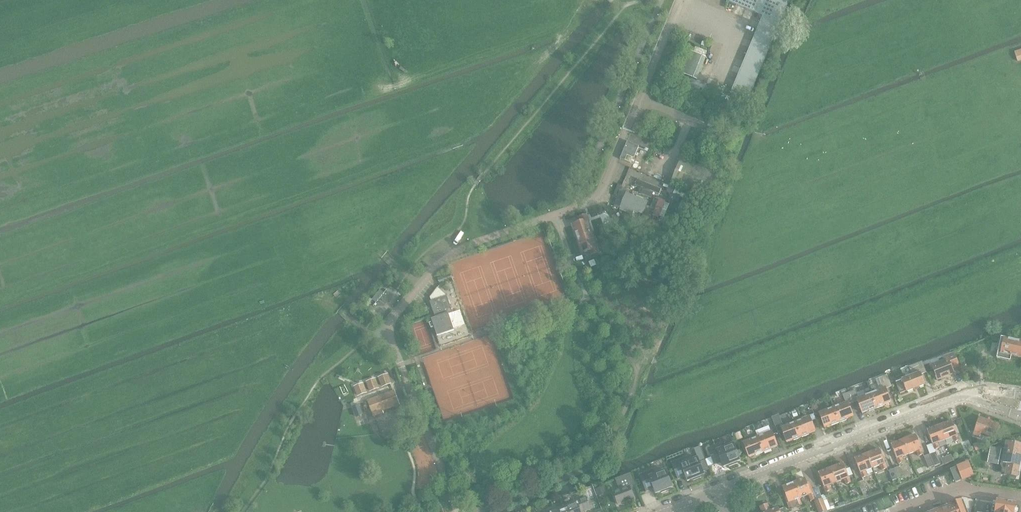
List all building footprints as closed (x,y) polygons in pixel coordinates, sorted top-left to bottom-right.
[(762,17),(731,94),(747,100),(782,17),(789,0),(727,0),(727,1),(761,15),(762,17)] [(634,159),(639,147),(639,146),(628,142),(621,160),(631,164),(633,158),(634,159)] [(711,200),(720,175),(681,160),(671,184),(711,200)] [(634,178),(629,190),(650,198),(655,186),(634,178)] [(623,198),(620,207),(642,216),(647,204),(624,195),(623,198)] [(656,210),(660,200),(655,198),(651,208),(656,210)] [(682,200),(678,209),(698,219),(702,209),(682,200)] [(581,223),(573,225),(578,239),(593,234),(589,223),(590,222),(587,215),(579,218),(581,223)] [(593,234),(578,239),(582,253),(590,250),(592,255),(600,252),(598,246),(597,246),(593,234)] [(441,285),(453,280),(450,274),(438,278),(441,285)] [(432,301),(430,302),(436,318),(432,319),(438,336),(455,330),(449,314),(453,313),(447,296),(438,288),(431,298),(432,301)] [(1020,341),(1020,340),(1018,339),(1018,341),(1012,340),(1013,338),(1011,338),(1010,339),(1002,338),(997,358),(1010,361),(1011,356),(1020,358),(1020,341)] [(945,356),(946,360),(932,365),(938,379),(954,373),(952,367),(959,364),(955,353),(945,356)] [(921,375),(927,373),(924,366),(922,362),(909,367),(912,376),(902,380),(896,383),(901,394),(906,391),(907,392),(925,385),(921,375)] [(384,387),(390,385),(386,375),(381,377),(384,387)] [(883,388),(872,392),(878,408),(885,406),(884,405),(891,402),(886,389),(892,387),(887,375),(879,378),(883,388)] [(372,391),(378,389),(374,380),(368,382),(372,391)] [(360,396),(365,394),(362,384),(356,387),(360,396)] [(856,390),(850,392),(854,403),(858,402),(863,413),(869,411),(869,412),(878,408),(872,392),(859,397),(856,390)] [(393,392),(368,401),(368,402),(370,407),(373,415),(399,405),(394,391),(393,392)] [(846,403),(834,408),(840,423),(847,420),(847,419),(854,417),(849,405),(854,403),(850,392),(843,395),(846,403)] [(358,405),(352,408),(356,418),(363,415),(359,405),(358,405)] [(832,426),(840,423),(834,408),(819,413),(825,428),(831,425),(832,426)] [(810,417),(795,422),(801,438),(810,435),(809,434),(816,431),(811,421),(816,419),(812,409),(808,411),(810,417)] [(994,438),(1000,425),(980,417),(975,431),(974,435),(979,437),(981,433),(994,438)] [(780,418),(773,421),(778,434),(783,432),(781,428),(781,426),(783,425),(780,418)] [(952,421),(940,426),(945,440),(953,437),(955,442),(960,440),(952,421)] [(794,441),(801,438),(795,422),(781,428),(783,432),(787,442),(793,440),(794,441)] [(937,443),(938,443),(945,440),(940,426),(927,431),(935,450),(939,448),(937,443)] [(772,432),(758,437),(764,452),(771,449),(778,446),(772,432)] [(916,435),(904,440),(909,454),(917,452),(919,456),(923,454),(922,450),(916,435)] [(756,455),(764,452),(758,437),(744,443),(749,457),(756,455)] [(901,458),(909,454),(904,440),(891,445),(899,464),(903,462),(901,458)] [(1000,460),(1004,461),(1003,463),(1009,463),(1006,476),(1016,477),(1017,477),(1019,466),(1020,466),(1020,458),(1020,445),(1007,443),(1006,449),(1001,448),(1001,449),(991,448),(988,463),(999,465),(1000,460)] [(734,444),(723,448),(721,444),(708,449),(712,458),(714,465),(722,462),(724,468),(729,466),(729,467),(738,463),(738,462),(741,461),(734,444)] [(880,449),(867,454),(873,469),(880,466),(882,470),(887,468),(885,464),(886,464),(880,449)] [(936,452),(930,454),(934,466),(941,464),(936,452)] [(865,472),(873,469),(867,454),(855,459),(862,478),(867,476),(865,472)] [(930,454),(924,456),(929,468),(934,466),(930,454)] [(953,454),(943,458),(945,463),(955,460),(953,454)] [(698,458),(687,462),(685,458),(672,463),(678,479),(686,476),(688,482),(693,480),(693,481),(702,477),(701,476),(704,475),(704,473),(701,467),(698,458)] [(712,458),(706,460),(707,464),(708,467),(714,465),(712,458)] [(844,463),(831,468),(837,483),(844,480),(846,484),(850,483),(849,478),(844,463)] [(707,464),(701,467),(704,473),(710,470),(708,467),(707,464)] [(962,480),(957,466),(950,469),(956,482),(962,480)] [(899,467),(894,469),(898,478),(903,477),(899,467)] [(829,486),(837,483),(831,468),(819,473),(826,492),(830,490),(829,486)] [(893,480),(898,478),(894,469),(889,470),(893,480)] [(666,470),(655,475),(653,470),(640,475),(646,491),(654,489),(656,494),(661,492),(661,493),(670,490),(669,489),(673,487),(666,470)] [(635,485),(630,473),(615,479),(619,490),(613,493),(618,505),(634,499),(629,487),(635,485)] [(805,478),(796,482),(802,498),(809,495),(811,501),(817,499),(810,481),(807,483),(805,478)] [(863,492),(867,490),(863,481),(859,482),(863,492)] [(799,499),(802,498),(796,482),(783,487),(787,497),(786,497),(787,501),(788,501),(789,502),(788,503),(790,509),(801,505),(799,499)] [(606,494),(603,486),(595,489),(598,497),(606,494)] [(564,508),(566,511),(583,511),(590,509),(585,497),(570,503),(571,505),(564,508)] [(818,511),(827,511),(822,500),(814,503),(818,511)] [(952,505),(954,511),(968,511),(966,507),(964,507),(962,502),(961,502),(959,502),(952,505)] [(992,511),(1014,511),(1015,505),(994,502),(992,511)]
